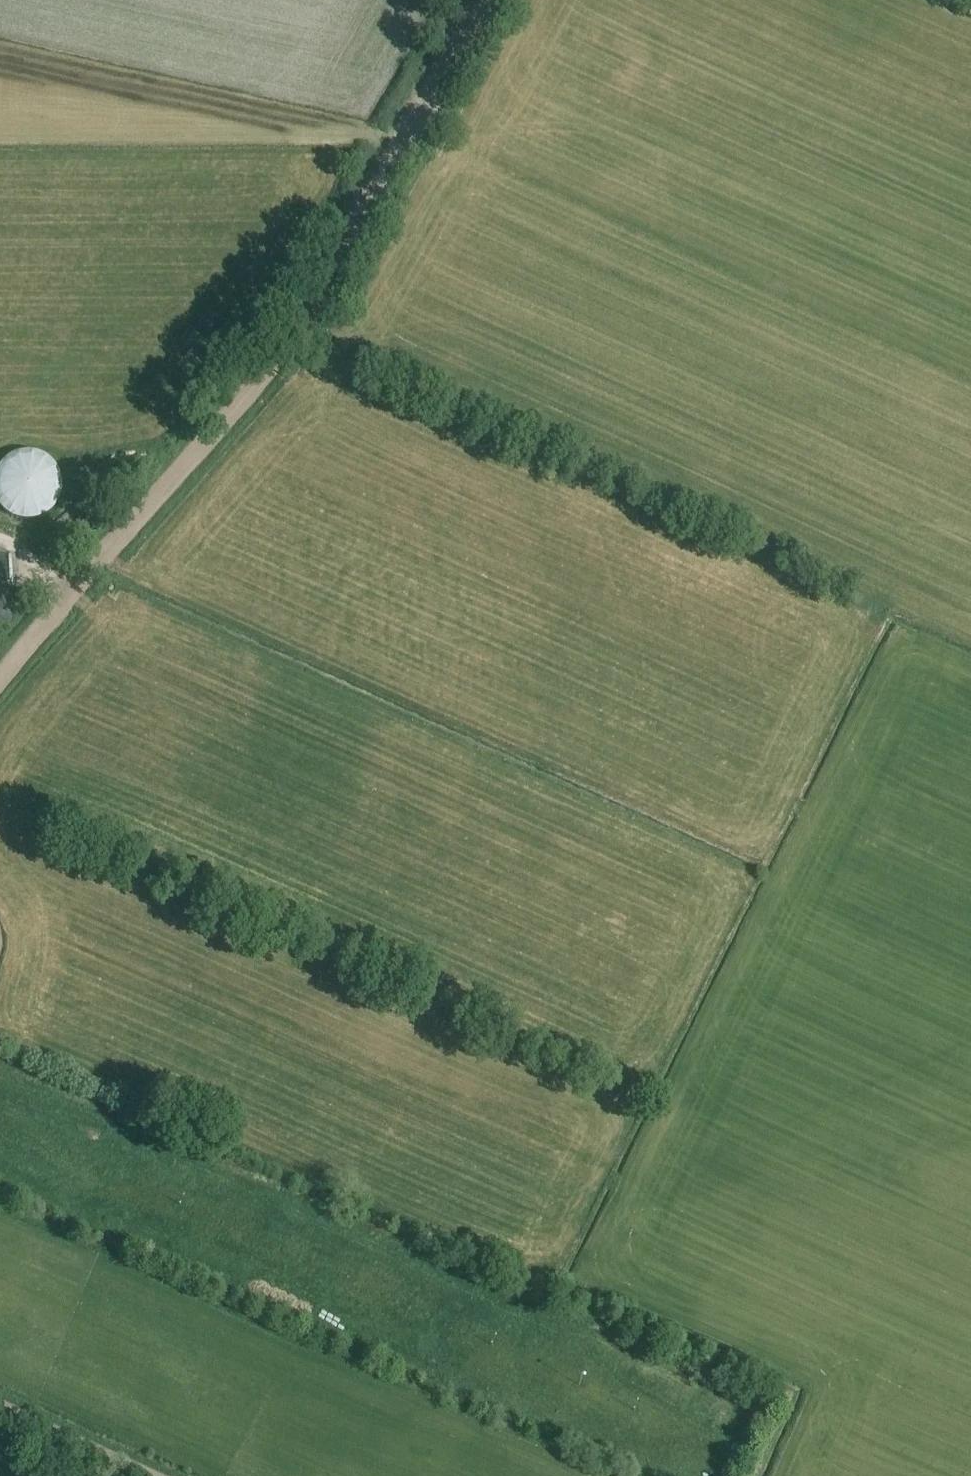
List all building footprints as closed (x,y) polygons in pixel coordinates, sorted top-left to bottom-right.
[(0,507),(3,511),(7,514),(10,516),(15,518),(19,520),(23,521),(28,521),(32,521),(37,520),(41,518),(45,516),(49,514),(52,511),(55,507),(58,504),(60,500),(61,495),(62,491),(62,486),(62,482),(61,477),(60,473),(58,469),(55,465),(52,462),(49,459),(45,456),(41,454),(37,453),(32,452),(28,452),(23,452),(19,453),(15,454),(10,456),(7,459),(3,462),(0,465),(0,466),(0,507)]
